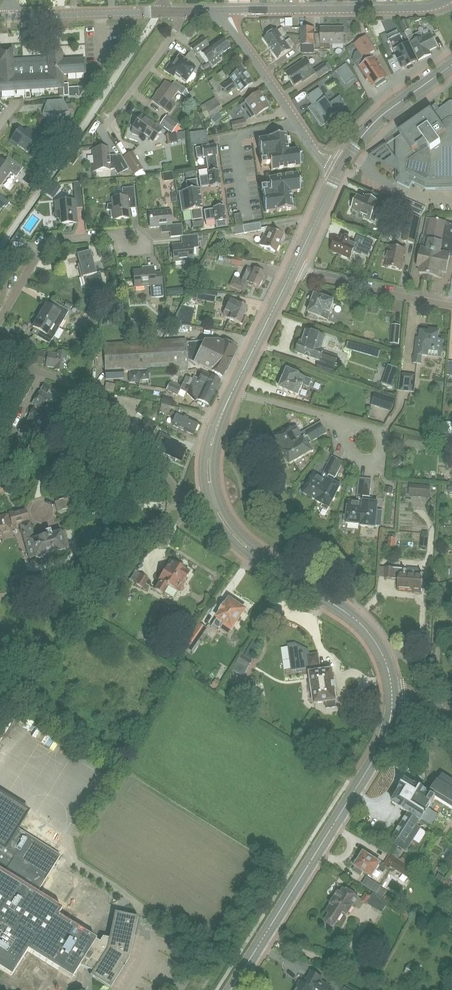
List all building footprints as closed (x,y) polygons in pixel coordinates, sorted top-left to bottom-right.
[(297,21),(297,12),(286,12),(286,21),(297,21)] [(400,23),(419,61),(431,55),(429,51),(437,48),(430,34),(423,38),(420,32),(413,36),(406,20),(400,23)] [(321,34),(314,34),(314,45),(314,51),(330,50),(330,44),(344,44),(343,27),(321,28),(321,34)] [(281,36),(282,37),(286,34),(282,28),(277,31),(276,30),(264,38),(270,48),(278,43),(276,40),(281,36)] [(314,34),(314,28),(300,28),(301,36),(308,36),(308,45),(314,45),(314,34)] [(397,31),(388,36),(390,39),(389,40),(395,54),(395,56),(393,57),(396,62),(398,61),(402,69),(405,67),(405,68),(417,62),(415,59),(410,48),(408,44),(405,45),(400,35),(399,35),(397,31)] [(278,43),(270,48),(277,58),(290,49),(289,48),(293,45),(290,39),(285,42),(282,37),(281,36),(276,40),(278,43)] [(314,51),(314,45),(308,45),(308,36),(301,36),(301,44),(302,53),(314,53),(314,51)] [(368,79),(373,86),(374,85),(377,87),(386,81),(385,78),(386,77),(373,58),(369,61),(367,59),(369,57),(368,55),(375,50),(366,36),(354,44),(363,58),(354,64),(366,81),(368,79)] [(190,47),(195,54),(200,50),(203,53),(202,54),(204,57),(205,56),(209,62),(213,67),(221,61),(217,56),(229,48),(222,38),(209,47),(202,38),(190,47)] [(0,48),(0,92),(63,88),(63,84),(62,75),(85,73),(84,59),(62,60),(62,52),(60,49),(49,50),(47,53),(48,57),(13,59),(12,48),(0,48)] [(178,56),(172,65),(170,64),(165,70),(173,76),(175,74),(183,80),(190,71),(195,74),(198,70),(196,69),(199,65),(190,52),(187,55),(183,60),(178,56)] [(305,60),(285,73),(289,78),(289,79),(290,80),(294,85),(304,79),(305,80),(314,74),(305,60)] [(324,64),(314,71),(319,78),(329,71),(332,69),(327,62),(324,64)] [(346,64),(336,71),(342,79),(346,84),(355,77),(346,64)] [(232,80),(222,88),(226,94),(236,87),(240,92),(252,83),(242,69),(230,77),(232,80)] [(216,92),(220,89),(213,79),(209,82),(216,92)] [(151,101),(163,110),(176,91),(181,95),(185,89),(174,81),(170,86),(164,82),(151,101)] [(329,104),(319,88),(306,97),(313,106),(310,108),(321,125),(321,126),(322,126),(322,125),(330,120),(329,119),(336,114),(336,113),(346,106),(340,96),(329,104)] [(249,118),(255,115),(255,116),(268,107),(258,92),(246,101),(240,105),(249,118)] [(48,112),(44,121),(50,131),(64,130),(69,119),(64,111),(63,100),(47,101),(48,112)] [(450,101),(439,109),(436,104),(424,112),(426,114),(400,133),(401,136),(395,140),(395,162),(394,162),(393,163),(393,164),(393,165),(393,166),(394,166),(394,167),(395,167),(395,182),(409,189),(412,183),(426,189),(431,189),(434,187),(435,189),(451,189),(451,101),(450,101)] [(219,112),(222,110),(218,103),(206,109),(211,117),(219,112)] [(219,112),(211,117),(214,122),(222,117),(219,112)] [(167,115),(160,125),(163,127),(171,133),(178,124),(167,115)] [(163,127),(160,125),(159,125),(156,123),(154,126),(141,116),(133,127),(153,141),(160,131),(163,127)] [(232,130),(246,127),(245,119),(231,122),(232,130)] [(19,128),(9,142),(16,147),(18,145),(28,152),(34,144),(40,149),(46,140),(31,129),(28,134),(19,128)] [(191,146),(208,143),(207,136),(204,131),(189,133),(191,146)] [(178,142),(176,134),(168,135),(168,134),(166,134),(168,145),(170,144),(170,143),(178,142)] [(271,171),(300,167),(297,150),(288,151),(285,135),(268,137),(269,138),(258,140),(260,156),(261,156),(262,160),(260,160),(261,165),(270,164),(271,171)] [(207,166),(217,165),(216,156),(217,155),(215,145),(201,147),(195,148),(196,158),(202,157),(202,158),(205,157),(207,166)] [(94,164),(91,164),(91,171),(114,169),(117,175),(128,169),(120,155),(113,159),(114,160),(110,161),(108,148),(92,149),(94,164)] [(134,174),(143,169),(132,152),(124,157),(134,174)] [(0,185),(10,172),(16,177),(23,167),(17,163),(12,168),(0,159),(0,185)] [(217,165),(207,166),(208,172),(207,172),(208,175),(198,177),(200,187),(209,186),(210,187),(220,185),(218,171),(217,165)] [(300,191),(297,174),(268,179),(269,186),(260,187),(261,192),(263,192),(263,196),(262,196),(265,213),(276,211),(276,212),(293,209),(290,193),(300,191)] [(29,185),(33,180),(28,176),(24,182),(29,185)] [(180,202),(200,199),(199,188),(198,189),(196,179),(186,181),(187,190),(181,191),(178,192),(180,202)] [(53,198),(60,186),(54,182),(45,193),(53,198)] [(74,198),(81,197),(80,185),(73,185),(73,191),(74,198)] [(111,218),(113,218),(113,219),(129,218),(129,208),(136,208),(134,187),(122,188),(122,195),(119,195),(111,197),(112,203),(107,204),(106,210),(110,211),(111,218)] [(4,206),(6,207),(10,202),(0,195),(0,211),(4,206)] [(358,196),(357,199),(356,198),(355,198),(354,198),(353,199),(352,199),(351,200),(351,201),(351,202),(350,203),(351,203),(351,204),(351,205),(351,206),(352,206),(353,207),(352,209),(364,215),(363,216),(374,221),(382,204),(366,196),(364,199),(358,196)] [(425,208),(403,197),(400,203),(399,205),(422,216),(425,208)] [(202,209),(200,199),(180,202),(181,212),(184,211),(184,212),(190,211),(192,220),(202,219),(201,209),(202,209)] [(55,211),(54,213),(55,216),(58,218),(61,218),(61,224),(68,223),(70,224),(72,224),(73,223),(76,223),(75,209),(75,200),(74,200),(55,202),(55,211)] [(399,205),(389,201),(385,208),(396,213),(399,205)] [(226,221),(223,206),(213,207),(213,209),(203,210),(205,221),(215,219),(215,222),(216,228),(226,227),(225,221),(226,221)] [(159,227),(159,228),(171,227),(170,210),(149,212),(150,227),(159,227)] [(243,224),(241,213),(233,215),(236,225),(243,224)] [(419,217),(408,215),(402,240),(413,243),(419,217)] [(441,278),(442,272),(446,273),(449,257),(451,257),(451,224),(450,224),(450,223),(426,218),(421,243),(417,267),(420,268),(419,273),(441,278)] [(235,235),(261,230),(260,223),(242,226),(242,225),(233,227),(235,235)] [(174,230),(170,231),(170,237),(182,236),(181,224),(173,225),(174,230)] [(275,252),(284,234),(267,227),(259,245),(275,252)] [(19,230),(16,235),(21,239),(25,234),(19,230)] [(186,262),(193,261),(192,248),(199,247),(197,235),(191,235),(181,236),(182,243),(172,244),(173,261),(186,260),(186,262)] [(335,254),(336,253),(350,259),(353,251),(361,254),(361,253),(368,256),(373,244),(357,236),(354,243),(349,241),(348,238),(346,237),(343,238),(341,241),(337,239),(334,246),(333,246),(332,246),(331,247),(331,248),(331,249),(330,250),(331,250),(331,251),(331,252),(332,253),(333,253),(333,254),(334,254),(335,254)] [(399,248),(390,246),(387,259),(388,259),(386,267),(401,270),(404,255),(405,256),(406,249),(406,247),(400,246),(399,248)] [(86,290),(103,285),(100,272),(96,273),(90,251),(77,254),(76,250),(76,251),(86,290)] [(222,263),(241,266),(242,259),(224,255),(222,263)] [(329,272),(340,271),(339,263),(328,264),(329,272)] [(155,297),(163,297),(161,273),(154,274),(153,267),(146,268),(146,270),(133,271),(135,287),(150,286),(151,292),(155,292),(155,297)] [(244,292),(249,283),(258,287),(259,285),(260,285),(262,281),(261,281),(264,273),(254,268),(253,270),(247,267),(241,280),(234,277),(230,285),(244,292)] [(196,284),(209,281),(207,275),(195,279),(196,284)] [(196,300),(215,303),(217,293),(197,290),(196,300)] [(322,297),(314,295),(311,296),(309,301),(311,304),(308,314),(307,318),(315,321),(316,317),(320,318),(321,318),(328,320),(334,301),(326,299),(327,299),(322,297)] [(366,299),(346,296),(344,305),(364,309),(366,299)] [(244,314),(247,307),(237,302),(236,303),(230,300),(227,305),(224,312),(224,313),(224,314),(224,315),(224,316),(225,316),(225,317),(240,324),(242,324),(246,315),(244,314)] [(39,315),(53,323),(56,317),(62,321),(68,311),(55,303),(52,308),(45,304),(39,315)] [(53,323),(39,315),(32,327),(39,331),(36,336),(49,344),(55,334),(49,330),(53,323)] [(157,324),(154,329),(162,334),(165,328),(157,324)] [(399,338),(400,326),(391,325),(390,337),(399,338)] [(437,340),(439,330),(429,329),(429,332),(420,331),(418,347),(415,347),(413,363),(421,364),(422,356),(427,356),(428,350),(442,352),(443,340),(437,340)] [(300,344),(297,354),(306,357),(311,359),(311,358),(320,361),(317,369),(332,375),(338,359),(323,353),(323,352),(320,351),(324,339),(307,333),(303,345),(300,344)] [(105,370),(123,369),(177,367),(178,372),(188,370),(187,360),(222,376),(236,347),(223,340),(222,342),(217,340),(186,342),(185,341),(153,342),(153,341),(103,344),(105,370)] [(346,349),(378,358),(380,349),(348,340),(346,349)] [(62,371),(65,352),(57,351),(57,353),(47,352),(47,353),(43,352),(36,352),(27,353),(26,362),(46,365),(46,366),(55,367),(55,370),(62,371)] [(398,367),(388,364),(382,384),(392,387),(398,367)] [(298,396),(303,385),(309,387),(312,380),(295,373),(297,369),(289,365),(287,370),(283,379),(279,380),(277,384),(279,387),(280,388),(279,388),(287,391),(291,393),(298,396)] [(123,378),(123,369),(105,370),(105,379),(123,378)] [(139,380),(139,371),(128,371),(128,382),(139,381),(139,380)] [(207,387),(215,391),(220,381),(209,376),(209,375),(202,372),(199,379),(193,376),(192,379),(186,376),(183,382),(191,386),(192,384),(202,389),(205,384),(208,385),(207,387)] [(414,392),(415,376),(401,375),(399,390),(414,392)] [(191,386),(183,382),(180,387),(169,382),(166,390),(177,395),(180,390),(186,393),(195,402),(197,399),(209,405),(215,391),(207,387),(208,385),(205,384),(202,389),(192,384),(191,386)] [(50,388),(44,384),(32,403),(35,405),(34,408),(33,407),(29,414),(30,414),(27,419),(27,420),(27,422),(27,424),(27,425),(28,427),(29,428),(30,430),(31,430),(30,431),(39,436),(44,428),(43,428),(46,423),(44,421),(47,417),(46,416),(47,413),(48,413),(57,400),(47,394),(50,388)] [(371,405),(390,412),(395,398),(379,393),(375,392),(371,405)] [(193,435),(198,423),(178,413),(180,408),(174,407),(161,404),(159,412),(170,417),(171,415),(175,417),(172,425),(193,435)] [(141,429),(151,435),(157,425),(145,418),(140,427),(141,429)] [(282,451),(324,428),(320,422),(304,431),(307,436),(303,439),(296,426),(276,437),(283,450),(282,451)] [(324,428),(282,451),(290,464),(313,451),(310,445),(307,444),(311,442),(327,433),(324,428)] [(171,438),(160,433),(154,446),(162,449),(160,452),(181,461),(186,448),(170,441),(171,438)] [(428,439),(405,434),(402,446),(426,451),(428,439)] [(316,501),(338,459),(332,456),(323,473),(321,477),(313,473),(303,494),(316,500),(315,501),(316,501)] [(394,460),(399,465),(403,461),(398,456),(394,460)] [(338,459),(316,501),(329,508),(341,486),(332,482),(334,478),(335,478),(343,462),(338,459)] [(360,526),(365,479),(359,478),(357,496),(363,497),(362,502),(348,501),(346,524),(360,525),(360,526)] [(365,479),(360,526),(375,527),(375,526),(381,526),(382,511),(377,511),(378,503),(369,502),(372,479),(365,479)] [(430,486),(409,484),(409,494),(410,497),(430,498),(430,486)] [(10,495),(12,490),(5,487),(3,493),(10,495)] [(34,539),(29,522),(29,521),(25,508),(18,510),(18,509),(8,512),(8,514),(12,527),(19,525),(20,524),(25,542),(30,559),(34,557),(39,559),(42,558),(45,554),(55,552),(56,555),(65,552),(64,549),(68,548),(66,538),(62,539),(60,533),(65,531),(65,530),(52,534),(50,530),(45,531),(46,536),(34,539)] [(3,535),(2,533),(11,530),(11,527),(12,527),(8,514),(0,517),(0,536),(3,535)] [(167,585),(177,591),(189,573),(184,570),(184,569),(185,568),(185,567),(184,567),(184,566),(183,565),(182,565),(182,564),(181,564),(180,565),(179,565),(179,566),(178,566),(172,562),(170,561),(167,566),(166,566),(158,579),(160,581),(155,590),(162,594),(167,585)] [(406,569),(386,568),(385,579),(398,580),(397,588),(413,590),(412,592),(421,592),(423,576),(407,574),(407,570),(406,570),(406,569)] [(130,579),(147,590),(149,586),(146,584),(149,579),(141,573),(140,574),(135,571),(130,579)] [(232,628),(245,610),(240,607),(240,606),(239,605),(239,604),(238,604),(237,603),(236,603),(235,603),(234,603),(229,599),(225,605),(224,604),(219,611),(221,612),(217,618),(211,627),(218,631),(224,622),(232,628)] [(198,640),(206,629),(199,624),(192,635),(198,640)] [(256,635),(244,656),(250,659),(262,639),(256,635)] [(295,646),(289,646),(292,671),(310,669),(310,673),(320,672),(319,667),(320,667),(319,654),(309,655),(309,650),(295,646)] [(237,661),(232,670),(243,676),(248,668),(252,661),(241,655),(237,661)] [(332,673),(331,670),(320,672),(310,673),(311,683),(308,683),(310,694),(313,693),(314,704),(325,702),(326,709),(335,707),(335,701),(335,698),(337,697),(336,693),(334,692),(332,679),(334,678),(334,674),(332,673)] [(216,680),(212,686),(217,689),(220,683),(216,680)] [(406,781),(400,790),(400,791),(392,803),(409,813),(394,836),(398,838),(395,844),(406,851),(420,828),(415,825),(419,819),(421,820),(435,798),(451,809),(451,781),(442,775),(429,795),(415,786),(415,787),(406,781)] [(60,856),(17,828),(28,812),(0,794),(0,969),(11,976),(27,950),(72,978),(84,959),(88,962),(94,954),(89,951),(96,940),(58,916),(62,910),(36,893),(60,856)] [(396,847),(392,854),(396,857),(398,858),(402,851),(396,847)] [(355,866),(355,867),(353,871),(360,876),(363,871),(371,877),(379,863),(374,860),(375,858),(368,854),(366,855),(363,853),(359,860),(357,860),(354,863),(356,865),(355,866)] [(391,866),(409,877),(414,869),(396,858),(396,857),(392,854),(390,853),(383,866),(389,870),(391,866)] [(427,861),(424,866),(429,869),(432,864),(427,861)] [(366,878),(362,885),(376,894),(381,887),(366,878)] [(446,878),(442,885),(451,891),(451,889),(451,883),(446,878)] [(347,915),(358,897),(343,888),(340,893),(337,892),(335,896),(335,897),(330,904),(330,905),(326,912),(329,915),(328,917),(328,918),(326,921),(326,923),(331,926),(334,926),(336,922),(336,923),(342,912),(347,915)] [(361,900),(382,913),(388,902),(372,892),(371,895),(365,892),(361,900)] [(91,912),(104,919),(111,906),(97,899),(91,912)] [(94,954),(88,962),(96,967),(93,971),(90,976),(110,988),(128,959),(137,918),(114,913),(107,949),(101,959),(94,954)] [(410,962),(404,973),(412,978),(415,974),(418,976),(420,972),(417,970),(419,967),(410,962)] [(330,988),(320,981),(321,979),(311,972),(304,984),(300,982),(295,989),(328,989),(330,988)]
